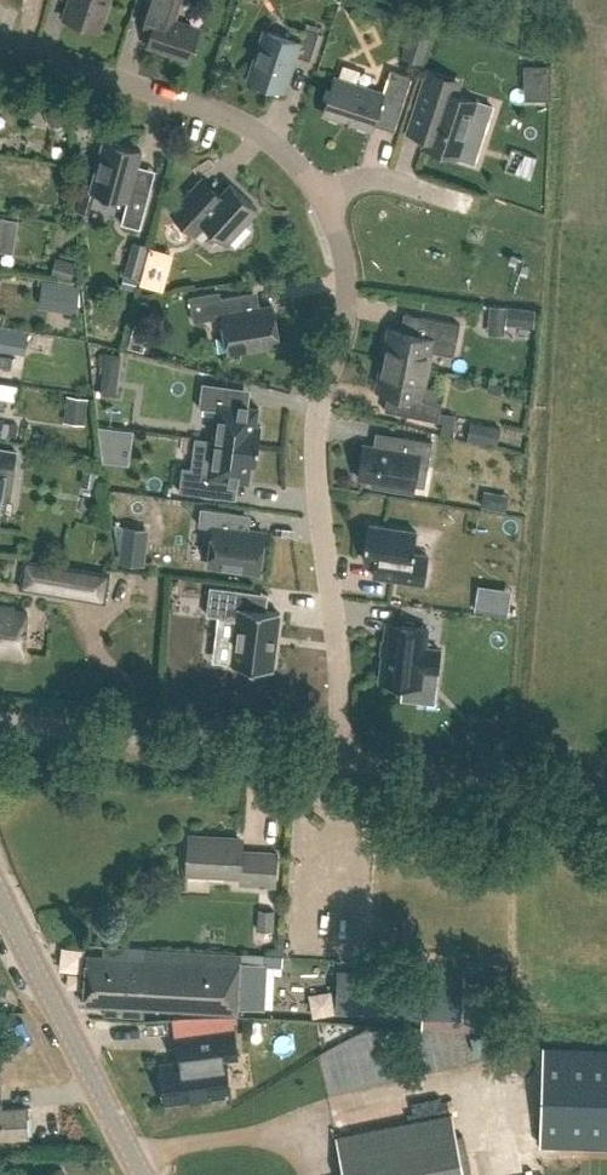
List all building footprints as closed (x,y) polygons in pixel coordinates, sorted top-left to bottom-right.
[(63,14),(98,26),(107,0),(68,0),(63,14)] [(135,16),(153,21),(146,41),(188,55),(198,24),(178,17),(183,0),(141,0),(135,16)] [(318,29),(304,24),(299,38),(263,26),(247,75),(284,87),(295,52),(309,56),(318,29)] [(360,70),(343,64),(339,75),(334,73),(322,110),(370,126),(379,99),(393,104),(401,107),(411,75),(390,68),(383,89),(382,89),(356,80),(360,70)] [(529,100),(551,100),(551,65),(530,65),(529,100)] [(450,76),(427,69),(416,103),(434,109),(423,145),(460,157),(460,154),(475,159),(481,139),(467,134),(478,100),(446,90),(450,76)] [(140,146),(103,136),(89,186),(126,196),(120,219),(139,224),(149,187),(130,182),(140,146)] [(202,241),(214,228),(225,238),(256,205),(229,180),(216,194),(203,183),(175,213),(196,232),(194,234),(202,241)] [(132,243),(127,273),(144,276),(149,246),(132,243)] [(56,309),(80,312),(83,287),(59,284),(56,309)] [(250,303),(247,289),(213,295),(190,299),(193,317),(221,312),(227,349),(278,340),(271,302),(255,304),(254,305),(250,303)] [(386,324),(380,355),(427,365),(431,347),(452,352),(458,321),(402,309),(399,327),(386,324)] [(497,333),(537,331),(535,312),(496,314),(497,333)] [(0,330),(0,350),(23,354),(27,334),(0,330)] [(132,334),(129,346),(145,349),(147,338),(132,334)] [(103,350),(101,363),(111,364),(119,361),(120,353),(103,350)] [(10,366),(12,356),(0,354),(0,364),(10,366)] [(427,365),(380,355),(373,386),(386,388),(382,406),(436,417),(439,399),(435,398),(437,385),(423,382),(427,365)] [(195,436),(195,437),(259,445),(261,425),(257,425),(259,407),(248,406),(249,404),(239,403),(239,405),(229,403),(231,385),(202,382),(199,407),(217,410),(213,438),(195,436)] [(66,395),(62,415),(85,418),(88,398),(66,395)] [(8,435),(11,412),(0,411),(0,434),(8,435)] [(422,434),(425,418),(409,415),(406,431),(422,434)] [(364,444),(358,477),(373,480),(373,485),(400,490),(401,485),(414,487),(417,465),(428,467),(432,441),(404,436),(401,450),(364,444)] [(191,466),(187,492),(216,496),(219,478),(229,479),(229,481),(238,482),(238,481),(249,482),(251,464),(256,465),(259,445),(195,437),(213,440),(209,469),(191,466)] [(5,466),(14,467),(16,452),(0,450),(0,497),(5,466)] [(214,525),(208,564),(259,571),(264,532),(214,525)] [(368,529),(364,558),(394,563),(392,578),(424,582),(428,561),(413,558),(416,536),(368,529)] [(121,543),(118,561),(145,564),(147,547),(121,543)] [(26,560),(22,586),(104,600),(108,574),(26,560)] [(210,585),(206,614),(238,618),(232,664),(271,669),(278,611),(241,606),(243,589),(210,585)] [(0,606),(0,650),(23,652),(25,611),(12,610),(12,607),(0,606)] [(386,622),(380,680),(421,685),(423,670),(437,671),(440,648),(425,647),(428,627),(386,622)] [(480,717),(474,752),(499,756),(505,721),(480,717)] [(244,841),(189,838),(186,890),(187,890),(188,872),(240,875),(240,883),(276,885),(277,852),(244,850),(244,841)] [(274,910),(258,909),(256,947),(269,947),(270,930),(273,930),(274,910)] [(441,958),(463,957),(463,946),(440,947),(441,958)] [(238,1001),(241,953),(147,948),(146,956),(87,953),(84,1002),(109,1003),(109,1013),(144,1015),(144,1006),(238,1011),(238,1001)] [(382,970),(380,1014),(461,1018),(462,1013),(462,1009),(478,1010),(479,982),(463,981),(463,978),(463,974),(382,970)] [(340,993),(341,1015),(374,1013),(373,991),(340,993)] [(196,1033),(199,1057),(161,1062),(166,1102),(231,1093),(226,1057),(237,1056),(234,1028),(196,1033)] [(543,1045),(540,1144),(606,1146),(606,1047),(543,1045)] [(7,1094),(27,1091),(24,1075),(5,1078),(7,1094)] [(4,1103),(0,1103),(0,1138),(29,1136),(27,1106),(4,1107),(4,1103)] [(453,1112),(336,1135),(344,1174),(466,1174),(453,1112)] [(61,1167),(46,1174),(65,1174),(61,1167)]
